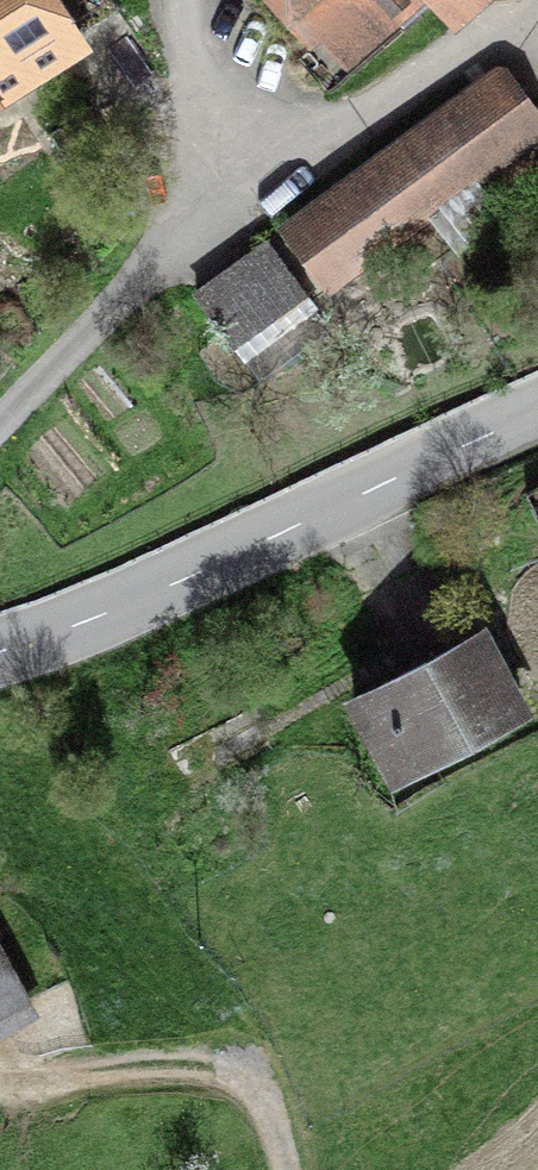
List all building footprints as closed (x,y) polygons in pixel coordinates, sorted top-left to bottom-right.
[(71,47),(41,0),(0,0),(0,91),(71,47)] [(350,56),(415,0),(303,0),(350,56)] [(537,141),(537,107),(510,69),(293,228),(337,288),(537,141)] [(270,241),(194,297),(231,347),(306,290),(270,241)] [(527,712),(486,633),(358,699),(399,778),(527,712)] [(31,1001),(0,946),(0,1018),(31,1001)]
